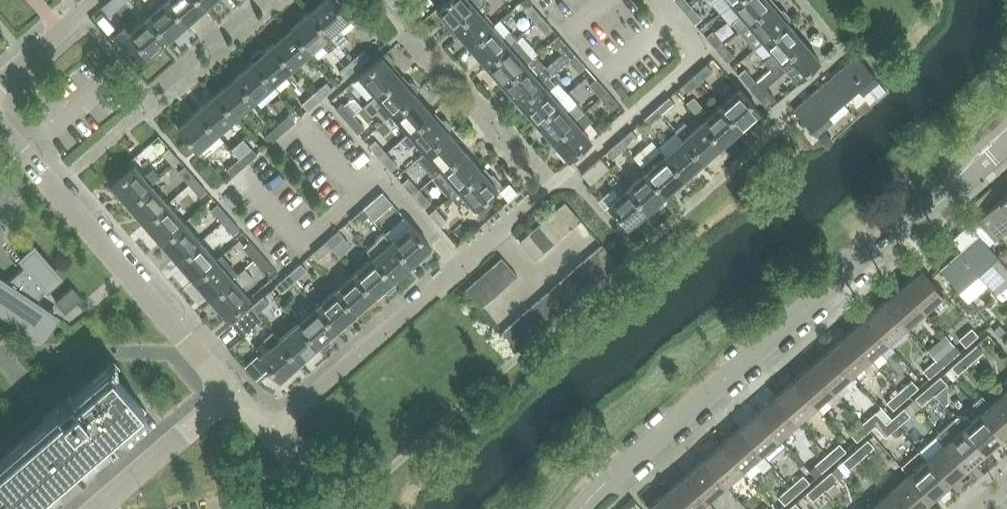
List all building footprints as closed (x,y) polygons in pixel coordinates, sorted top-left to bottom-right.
[(148,15),(168,38),(187,22),(168,0),(165,0),(148,15)] [(187,22),(206,5),(202,0),(168,0),(187,22)] [(309,10),(330,33),(338,43),(336,44),(339,48),(349,40),(337,26),(349,16),(335,0),(321,0),(309,10)] [(454,27),(477,7),(484,0),(445,0),(436,8),(454,27)] [(454,27),(470,45),(493,25),(483,14),(491,7),(485,0),(484,0),(477,7),(454,27)] [(684,9),(691,3),(688,0),(677,0),(684,9)] [(737,29),(770,0),(732,0),(732,1),(720,11),(737,29)] [(787,18),(790,16),(790,13),(784,6),(781,6),(778,8),(771,0),(770,0),(737,29),(753,48),(764,38),(787,18)] [(524,8),(535,21),(542,15),(531,3),(524,8)] [(691,3),(684,9),(695,22),(702,16),(691,3)] [(309,10),(291,27),(311,50),(320,42),(328,51),(336,44),(338,43),(330,33),(309,10)] [(125,27),(113,37),(135,63),(147,53),(149,55),(168,38),(148,15),(129,32),(125,27)] [(542,15),(535,21),(546,33),(553,28),(542,15)] [(764,61),(769,67),(803,37),(787,18),(764,38),(775,51),(764,61)] [(493,25),(470,45),(486,64),(509,44),(516,38),(509,30),(502,36),(493,25)] [(291,27),(272,43),(292,66),(311,50),(291,27)] [(706,34),(717,46),(724,40),(713,28),(706,34)] [(803,37),(769,67),(778,77),(790,67),(797,76),(820,56),(803,37)] [(509,44),(486,64),(503,83),(525,63),(532,56),(516,38),(509,44)] [(557,46),(568,58),(574,53),(563,40),(557,46)] [(724,40),(717,46),(728,59),(735,53),(724,40)] [(255,58),(253,60),(274,83),(292,66),(272,43),(265,50),(263,48),(260,48),(254,54),(254,57),(255,58)] [(365,45),(353,56),(359,63),(371,52),(365,45)] [(360,75),(376,94),(399,74),(392,66),(395,64),(395,59),(387,50),(360,75)] [(858,51),(826,79),(843,99),(859,85),(865,91),(881,77),(858,51)] [(574,53),(568,58),(579,71),(585,65),(574,53)] [(359,63),(353,56),(340,67),(346,75),(359,63)] [(551,57),(544,63),(552,73),(560,66),(551,57)] [(253,60),(235,76),(255,99),(274,83),(253,60)] [(707,61),(694,73),(700,79),(713,68),(707,61)] [(519,101),(548,76),(552,73),(544,63),(534,72),(525,63),(503,83),(519,101)] [(739,72),(750,84),(757,79),(746,66),(739,72)] [(700,79),(694,73),(682,84),(688,90),(700,79)] [(393,113),(416,93),(418,90),(418,86),(413,81),(409,80),(407,82),(399,74),(376,94),(393,113)] [(235,76),(216,93),(237,116),(255,99),(235,76)] [(519,101),(535,120),(558,100),(548,89),(555,83),(548,76),(519,101)] [(327,78),(315,89),(322,96),(334,86),(327,78)] [(590,84),(601,96),(607,90),(597,78),(590,84)] [(757,79),(750,84),(761,97),(768,91),(757,79)] [(843,99),(826,79),(794,107),(817,133),(832,119),(827,112),(843,99)] [(739,86),(720,103),(740,126),(759,109),(753,102),(739,86)] [(322,96),(315,89),(303,100),(309,107),(322,96)] [(607,90),(601,96),(611,108),(618,102),(607,90)] [(206,102),(198,110),(218,133),(237,116),(216,93),(206,102)] [(393,113),(409,131),(432,111),(416,93),(393,113)] [(669,94),(656,105),(663,112),(675,101),(669,94)] [(336,106),(347,119),(354,113),(343,100),(336,106)] [(558,100),(535,120),(552,139),(575,118),(584,110),(577,101),(567,110),(560,102),(558,100)] [(720,103),(701,119),(722,142),(740,126),(720,103)] [(663,112),(656,105),(644,116),(650,124),(663,112)] [(218,133),(198,110),(178,127),(199,149),(218,133)] [(575,118),(552,139),(569,157),(591,137),(582,126),(591,117),(584,110),(575,118)] [(409,131),(425,150),(448,130),(451,128),(451,124),(446,118),(442,118),(439,120),(432,111),(409,131)] [(289,112),(276,123),(283,131),(295,119),(289,112)] [(354,113),(347,119),(358,132),(365,126),(354,113)] [(675,128),(683,136),(703,159),(722,142),(701,119),(692,128),(685,119),(675,128)] [(283,131),(276,123),(263,134),(270,142),(283,131)] [(631,127),(619,138),(625,145),(638,134),(631,127)] [(425,150),(416,157),(433,176),(441,169),(464,149),(448,130),(425,150)] [(825,132),(818,138),(826,146),(832,141),(825,132)] [(683,136),(664,152),(685,175),(703,159),(683,136)] [(368,144),(379,156),(386,150),(375,138),(368,144)] [(625,145),(619,138),(607,149),(613,157),(625,145)] [(251,145),(239,156),(246,164),(258,153),(251,145)] [(181,158),(169,146),(162,152),(174,165),(181,158)] [(661,148),(642,165),(646,169),(666,192),(685,175),(664,152),(661,148)] [(441,169),(458,187),(481,167),(464,149),(441,169)] [(386,150),(379,156),(390,169),(397,163),(386,150)] [(588,166),(580,173),(589,184),(610,165),(607,162),(600,155),(588,166)] [(246,164),(239,156),(226,167),(233,175),(246,164)] [(129,203),(152,183),(160,176),(153,169),(145,175),(135,164),(112,184),(129,203)] [(179,170),(190,183),(197,177),(186,164),(179,170)] [(458,187),(449,194),(457,203),(465,196),(474,207),(481,214),(492,204),(486,197),(497,186),(500,183),(500,180),(493,172),(490,172),(487,175),(481,167),(458,187)] [(646,169),(627,185),(648,208),(666,192),(646,169)] [(401,182),(413,195),(420,189),(408,176),(401,182)] [(197,177),(190,183),(201,195),(208,189),(197,177)] [(618,193),(608,202),(623,219),(629,225),(648,208),(627,185),(621,179),(612,187),(618,193)] [(508,199),(517,191),(509,182),(500,190),(508,199)] [(129,203),(145,222),(168,202),(152,183),(129,203)] [(420,189),(413,195),(425,209),(432,203),(420,189)] [(364,207),(370,213),(374,219),(393,202),(383,190),(364,207)] [(977,220),(995,240),(1006,229),(1006,194),(977,220)] [(565,199),(555,208),(571,226),(581,218),(565,199)] [(145,222),(161,241),(184,220),(168,202),(145,222)] [(211,208),(222,220),(229,214),(218,202),(211,208)] [(428,212),(439,225),(446,219),(435,206),(428,212)] [(370,213),(364,207),(351,218),(357,225),(370,213)] [(555,208),(547,215),(563,233),(571,226),(555,208)] [(229,214),(222,220),(234,233),(240,227),(229,214)] [(547,215),(537,223),(553,242),(563,233),(547,215)] [(161,241),(177,259),(201,239),(184,220),(161,241)] [(411,222),(392,239),(411,262),(420,254),(422,257),(426,257),(432,253),(432,248),(430,246),(431,245),(411,222)] [(537,223),(529,231),(545,249),(553,242),(537,223)] [(338,230),(325,241),(331,247),(344,236),(338,230)] [(545,249),(529,231),(520,239),(536,257),(545,249)] [(369,251),(373,256),(393,278),(411,262),(392,239),(386,233),(379,240),(379,242),(369,251)] [(967,299),(986,281),(998,294),(1006,285),(1006,266),(1006,264),(1004,263),(996,254),(979,235),(940,268),(967,299)] [(177,259),(194,278),(217,258),(201,239),(177,259)] [(244,245),(255,258),(262,252),(251,239),(244,245)] [(331,247),(325,241),(313,252),(319,259),(331,247)] [(602,242),(593,250),(609,268),(618,260),(602,242)] [(996,254),(1004,263),(1006,260),(1006,248),(1005,246),(996,254)] [(44,338),(59,316),(38,302),(49,286),(60,276),(35,248),(23,259),(28,264),(7,282),(0,277),(0,309),(44,338)] [(593,250),(584,257),(600,276),(609,268),(593,250)] [(262,252),(255,258),(267,270),(273,264),(262,252)] [(194,278),(209,296),(237,272),(221,254),(217,258),(194,278)] [(502,254),(492,263),(508,281),(518,272),(502,254)] [(373,256),(354,272),(374,295),(382,287),(385,290),(389,290),(395,285),(395,281),(393,278),(373,256)] [(584,257),(575,265),(591,284),(600,276),(584,257)] [(301,263),(288,274),(294,280),(307,269),(301,263)] [(492,263),(483,271),(500,289),(508,281),(492,263)] [(237,272),(209,296),(227,316),(250,296),(241,285),(253,275),(245,265),(237,272)] [(575,265),(566,273),(582,292),(591,284),(575,265)] [(921,270),(902,286),(924,311),(934,302),(943,294),(934,284),(921,270)] [(483,271),(474,279),(490,297),(500,289),(483,271)] [(354,272),(335,288),(355,311),(374,295),(354,272)] [(566,273),(557,281),(573,300),(582,292),(566,273)] [(294,280),(288,274),(276,285),(282,291),(294,280)] [(490,297),(474,279),(465,287),(481,305),(490,297)] [(557,281),(548,289),(564,308),(573,300),(557,281)] [(56,300),(58,302),(66,311),(83,296),(73,285),(56,300)] [(902,286),(884,302),(906,326),(924,311),(902,286)] [(335,288),(317,305),(337,327),(355,311),(335,288)] [(548,289),(539,297),(555,316),(564,308),(548,289)] [(264,295),(251,306),(257,313),(270,302),(264,295)] [(539,297),(530,305),(546,323),(555,316),(539,297)] [(884,302),(866,317),(888,342),(906,326),(884,302)] [(317,305),(298,321),(318,344),(320,346),(324,346),(330,342),(330,337),(328,335),(337,327),(317,305)] [(530,305),(521,313),(537,332),(546,323),(530,305)] [(257,313),(251,306),(232,323),(244,336),(263,319),(257,313)] [(986,307),(979,312),(986,320),(992,314),(986,307)] [(521,313),(512,321),(528,340),(537,332),(521,313)] [(866,317),(848,333),(870,358),(888,342),(866,317)] [(298,321),(279,337),(299,360),(318,344),(298,321)] [(528,340),(512,321),(502,329),(519,348),(528,340)] [(999,324),(993,329),(998,336),(1005,330),(999,324)] [(960,338),(967,345),(980,334),(973,326),(960,338)] [(272,332),(263,339),(269,346),(278,338),(272,332)] [(848,333),(830,349),(852,374),(870,358),(848,333)] [(299,360),(279,337),(278,338),(269,346),(260,354),(280,377),(299,360)] [(978,344),(965,355),(972,363),(985,352),(978,344)] [(949,348),(936,359),(943,366),(955,355),(949,348)] [(830,349),(812,364),(834,389),(852,374),(830,349)] [(972,363),(965,355),(953,366),(959,374),(972,363)] [(58,486),(146,410),(114,372),(120,367),(113,359),(0,457),(0,508),(31,508),(58,486)] [(943,366),(936,359),(924,369),(930,377),(943,366)] [(812,364),(794,380),(816,405),(834,389),(812,364)] [(942,375),(929,386),(936,394),(948,383),(942,375)] [(912,379),(900,390),(906,398),(919,387),(912,379)] [(794,380),(776,396),(797,421),(816,405),(794,380)] [(936,394),(929,386),(916,398),(923,405),(936,394)] [(1006,405),(1006,389),(999,396),(1006,405)] [(906,398),(900,390),(887,401),(894,408),(906,398)] [(1002,436),(1006,432),(1006,405),(999,396),(990,404),(982,395),(972,403),(980,412),(981,412),(1002,436)] [(776,396),(758,412),(779,436),(797,421),(776,396)] [(905,408),(892,419),(898,426),(911,415),(905,408)] [(876,411),(862,423),(868,430),(875,425),(876,427),(884,420),(876,411)] [(740,427),(761,452),(768,460),(786,444),(779,436),(758,412),(740,427)] [(963,427),(984,452),(1002,436),(981,412),(980,412),(963,427)] [(955,418),(936,434),(944,443),(966,468),(984,452),(963,427),(955,418)] [(887,423),(884,420),(876,427),(886,437),(898,426),(892,419),(887,423)] [(868,430),(862,423),(850,433),(857,440),(868,430)] [(740,427),(722,443),(743,468),(761,452),(740,427)] [(868,439),(856,450),(862,458),(875,447),(868,439)] [(840,442),(827,453),(833,461),(846,450),(840,442)] [(722,443),(704,459),(725,483),(743,468),(722,443)] [(926,459),(948,483),(966,468),(944,443),(926,459)] [(862,458),(856,450),(843,461),(850,469),(862,458)] [(833,461),(827,453),(814,464),(821,472),(833,461)] [(704,459),(686,474),(707,499),(725,483),(704,459)] [(908,474),(930,499),(948,483),(926,459),(908,474)] [(832,470),(820,482),(826,489),(839,478),(832,470)] [(668,490),(684,508),(696,508),(707,499),(686,474),(668,490)] [(803,474),(791,485),(797,492),(810,481),(803,474)] [(907,508),(918,508),(930,499),(908,474),(890,490),(907,508)] [(826,489),(820,482),(807,493),(813,500),(826,489)] [(797,492),(791,485),(778,496),(785,503),(797,492)] [(668,490),(649,506),(651,508),(684,508),(668,490)] [(875,508),(907,508),(890,490),(872,505),(875,508)]
